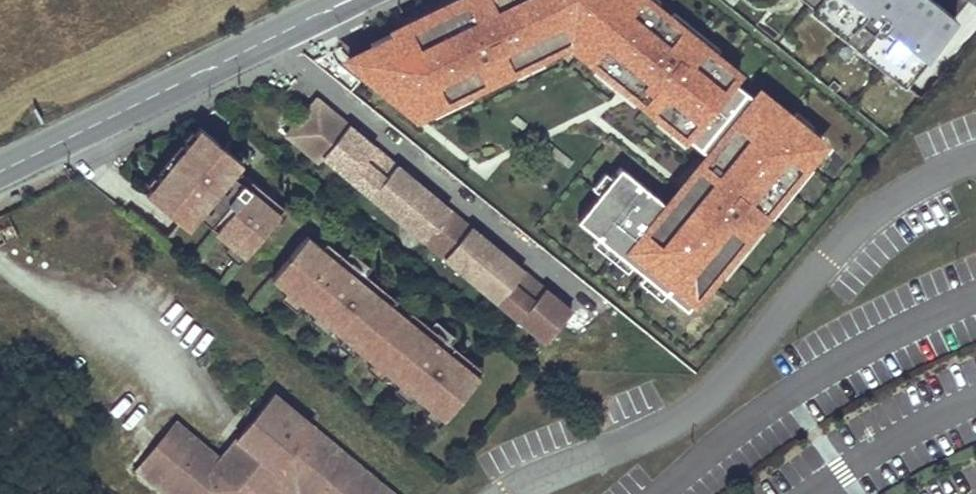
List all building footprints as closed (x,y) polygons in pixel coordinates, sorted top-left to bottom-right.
[(353,73),(417,115),(555,48),(550,39),(569,29),(588,45),(584,51),(638,96),(644,89),(654,97),(649,104),(700,146),(707,138),(724,151),(712,167),(704,161),(690,178),(697,184),(674,212),(619,167),(578,219),(687,308),(820,143),(790,117),(785,124),(724,75),(729,70),(642,0),(493,0),(479,8),(475,0),(452,0),(451,1),(458,12),(436,25),(433,21),(416,30),(418,35),(353,73)] [(812,1),(796,18),(891,95),(955,15),(937,0),(810,0),(812,1)] [(374,148),(315,99),(296,122),(303,127),(291,141),(318,164),(323,158),(328,152),(353,173),(348,179),(371,198),(376,191),(403,213),(398,219),(421,239),(426,233),(451,254),(446,259),(469,278),(474,272),(501,295),(496,301),(519,319),(523,313),(550,335),(571,310),(543,288),(531,303),(510,286),(523,271),(469,227),(457,241),(436,224),(448,210),(395,166),(384,179),(363,161),(374,148)] [(188,118),(133,184),(175,218),(185,206),(219,165),(229,153),(188,118)] [(303,127),(296,122),(284,136),(291,141),(303,127)] [(395,166),(374,148),(363,161),(384,179),(395,166)] [(353,173),(328,152),(323,158),(348,179),(353,173)] [(219,165),(185,206),(203,221),(208,215),(200,209),(229,174),(252,192),(247,197),(263,210),(272,199),(229,163),(224,169),(219,165)] [(208,215),(203,221),(202,223),(218,236),(231,247),(263,210),(247,197),(252,192),(229,174),(200,209),(208,215)] [(403,213),(376,191),(371,198),(398,219),(403,213)] [(469,227),(448,210),(436,224),(457,241),(469,227)] [(295,228),(259,271),(275,284),(288,295),(304,308),(317,318),(333,332),(346,342),(362,355),(375,366),(391,379),(404,390),(417,401),(430,412),(433,407),(437,410),(453,391),(450,388),(461,374),(446,362),(451,356),(436,344),(430,351),(417,340),(423,333),(406,319),(401,324),(390,315),(395,310),(380,297),(377,295),(373,301),(362,291),(366,286),(351,274),(345,281),(332,270),(338,263),(321,249),(317,254),(306,245),(310,240),(295,228)] [(451,254),(426,233),(421,239),(446,259),(451,254)] [(380,297),(384,292),(315,234),(310,240),(321,249),(338,263),(351,274),(366,286),(377,295),(380,297)] [(226,253),(231,247),(218,236),(213,242),(226,253)] [(543,288),(523,271),(510,286),(531,303),(543,288)] [(469,278),(496,301),(501,295),(474,272),(469,278)] [(283,300),(288,295),(275,284),(271,290),(283,300)] [(399,304),(395,310),(406,319),(423,333),(436,344),(451,356),(466,369),(470,363),(399,304)] [(312,324),(317,318),(304,308),(299,314),(312,324)] [(550,335),(523,313),(519,319),(545,341),(550,335)] [(341,348),(346,342),(333,332),(328,337),(341,348)] [(370,372),(375,366),(362,355),(357,361),(370,372)] [(399,396),(404,390),(391,379),(386,385),(399,396)] [(273,393),(218,459),(195,439),(194,440),(174,423),(142,461),(162,478),(156,486),(166,493),(394,493),(273,393)] [(425,418),(430,412),(417,401),(412,407),(425,418)] [(162,478),(142,461),(136,469),(156,486),(162,478)]
